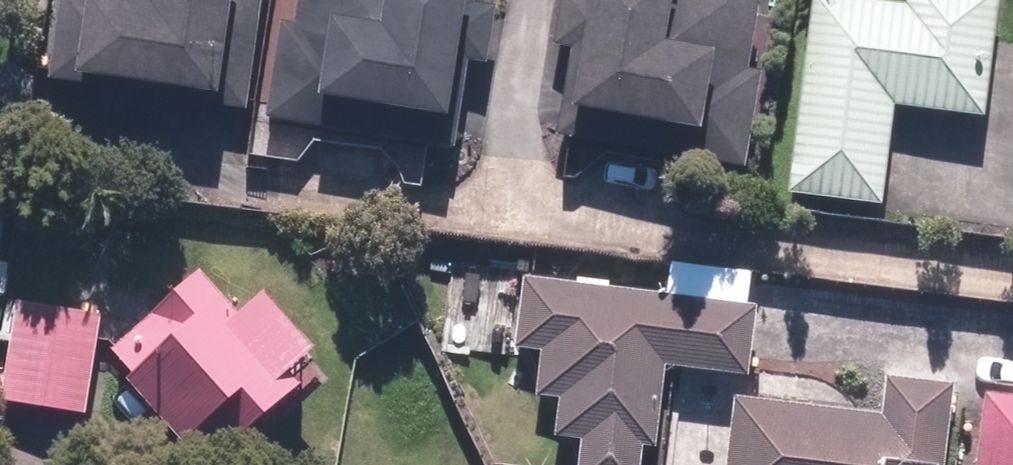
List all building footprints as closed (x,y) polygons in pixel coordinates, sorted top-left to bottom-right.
[(57,79),(254,105),(268,0),(68,0),(57,79)] [(303,21),(286,19),(273,104),(271,118),(461,146),(470,91),(475,58),(496,61),(504,5),(482,2),(482,0),(306,0),(303,21)] [(563,42),(594,47),(590,73),(585,104),(682,119),(676,153),(756,165),(771,68),(759,67),(770,0),(570,0),(563,42)] [(886,0),(818,0),(794,192),(888,204),(900,102),(992,113),(1006,0),(914,0),(913,3),(886,0)] [(6,260),(9,211),(0,210),(0,290),(14,291),(16,260),(6,260)] [(213,268),(116,343),(211,464),(308,389),(213,268)] [(547,351),(543,390),(564,392),(560,432),(586,435),(583,464),(647,464),(649,444),(661,445),(669,363),(752,372),(759,300),(528,277),(521,348),(547,351)] [(108,312),(22,300),(8,403),(94,415),(108,312)] [(960,386),(894,379),(891,412),(739,395),(731,464),(951,464),(960,386)] [(990,386),(982,464),(1012,464),(1012,389),(990,386)]
